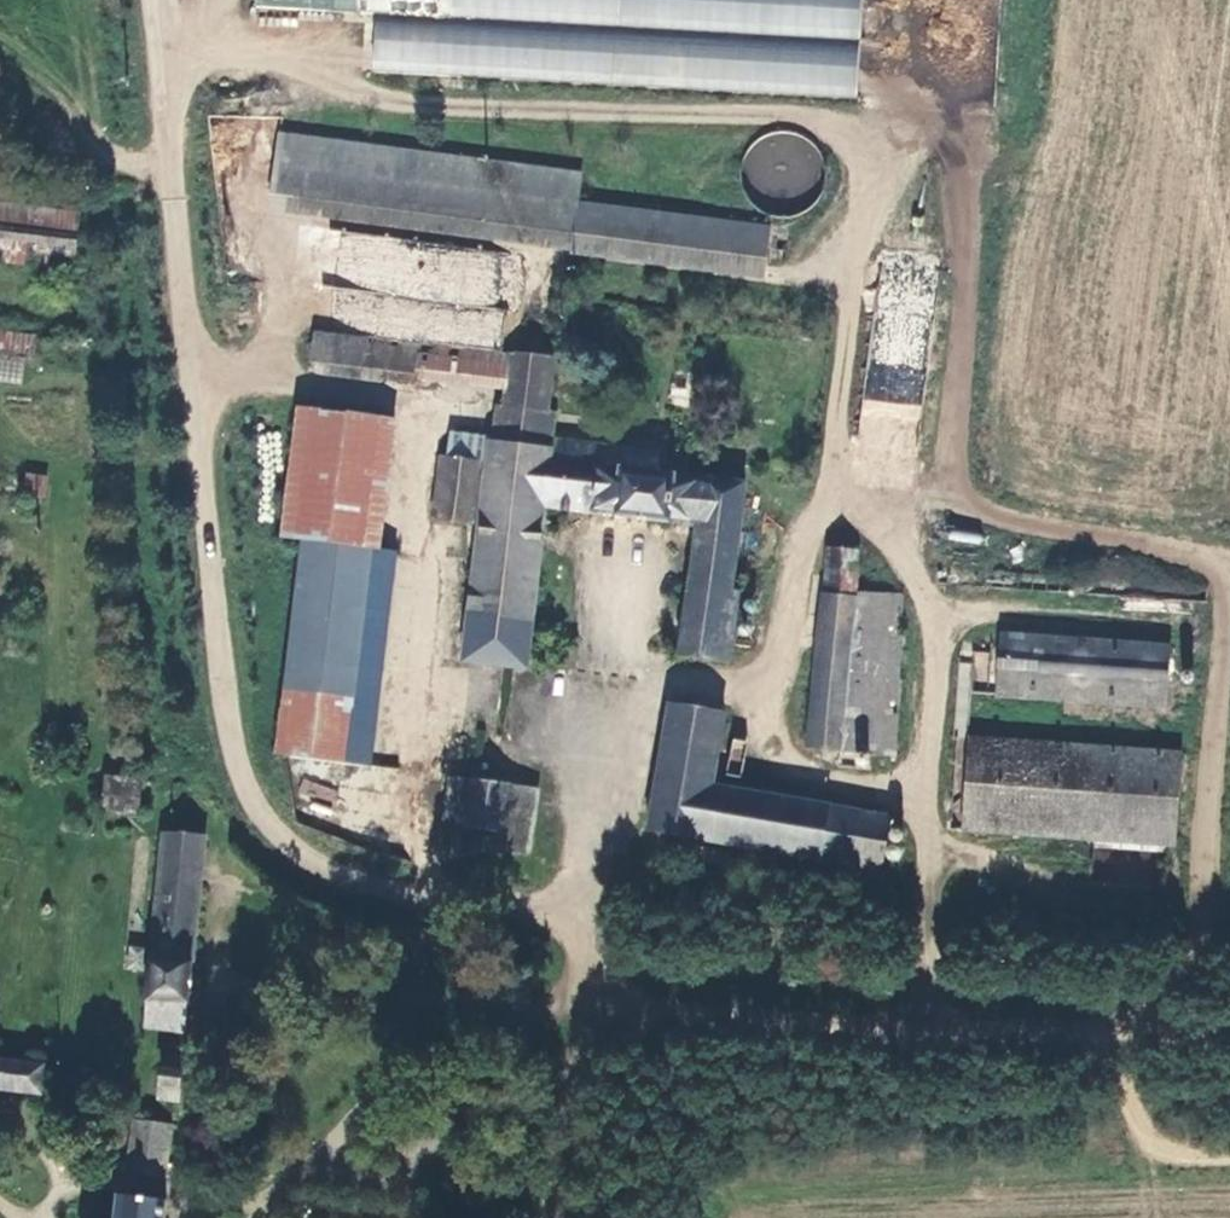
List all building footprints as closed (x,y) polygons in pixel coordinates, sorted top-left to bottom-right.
[(855,97),(861,0),(254,0),(253,6),(375,13),(371,70),(855,97)] [(572,163),(267,127),(261,188),(761,247),(765,212),(569,191),(572,163)] [(0,204),(0,260),(72,270),(79,216),(0,204)] [(86,338),(0,326),(0,353),(84,363),(86,338)] [(491,381),(494,349),(310,326),(307,359),(491,381)] [(553,356),(494,349),(491,381),(489,400),(496,401),(492,433),(478,431),(446,428),(444,452),(437,452),(431,514),(483,520),(469,663),(531,671),(549,504),(694,520),(681,649),(731,655),(738,587),(730,587),(742,478),(654,469),(656,447),(557,435),(559,409),(554,408),(561,351),(554,350),(553,356)] [(308,534),(381,543),(395,411),(290,399),(277,529),(308,534)] [(489,400),(481,399),(478,431),(492,433),(496,401),(489,400)] [(61,485),(40,481),(37,502),(57,506),(61,485)] [(395,545),(381,543),(308,534),(286,746),(374,755),(395,545)] [(810,654),(852,660),(861,587),(866,546),(823,541),(810,654)] [(906,593),(861,587),(852,660),(810,654),(799,738),(888,748),(906,593)] [(1172,642),(1000,628),(994,690),(1167,706),(1172,642)] [(712,842),(719,785),(727,714),(672,707),(656,834),(712,842)] [(1197,751),(982,734),(974,829),(1189,848),(1197,751)] [(333,803),(337,787),(302,779),(298,795),(333,803)] [(144,784),(109,782),(107,803),(143,806),(144,784)] [(483,833),(487,785),(465,782),(460,850),(491,854),(489,850),(488,847),(488,842),(489,834),(483,833)] [(519,788),(487,785),(483,833),(489,834),(488,842),(488,847),(489,850),(491,854),(500,855),(505,852),(508,848),(509,845),(510,839),(515,839),(519,788)] [(871,808),(719,785),(712,842),(863,864),(871,808)] [(539,791),(519,788),(515,839),(510,839),(509,845),(508,848),(505,852),(500,855),(532,858),(539,791)] [(902,813),(871,808),(863,864),(895,868),(902,813)] [(166,836),(146,1036),(188,1040),(210,841),(166,836)] [(179,1108),(185,1066),(165,1064),(161,1106),(179,1108)] [(42,1105),(46,1075),(0,1069),(0,1100),(42,1105)] [(166,1185),(172,1133),(133,1127),(127,1180),(166,1185)] [(163,1209),(116,1203),(114,1217),(162,1217),(163,1209)]
